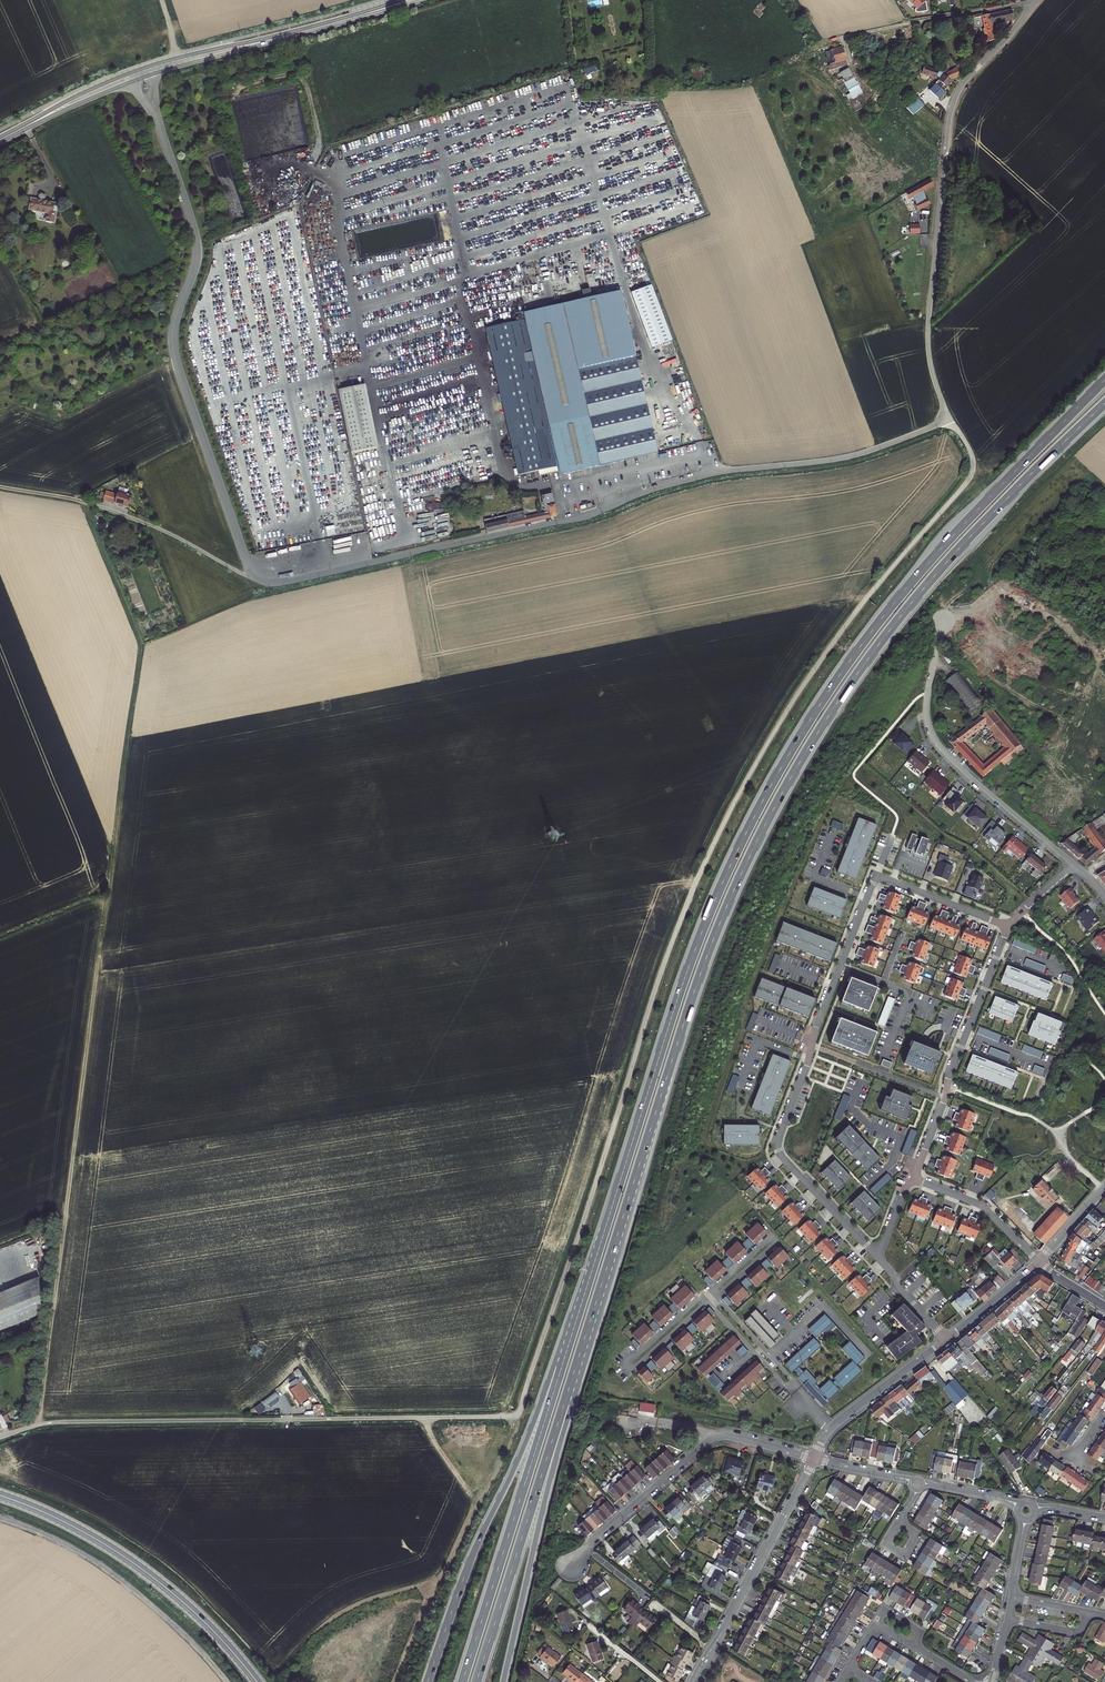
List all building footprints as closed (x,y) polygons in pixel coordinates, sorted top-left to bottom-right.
[(917,11),(924,4),(921,0),(905,0),(917,11)] [(766,7),(762,3),(760,3),(753,11),(753,13),(760,18),(764,13),(762,12),(766,7)] [(987,18),(984,18),(990,42),(996,40),(994,27),(995,24),(1004,22),(1014,19),(1012,11),(987,18)] [(836,65),(847,62),(844,50),(839,51),(833,52),(836,65)] [(708,71),(700,66),(699,69),(696,67),(695,69),(692,67),(685,79),(696,85),(698,82),(701,84),(708,71)] [(946,77),(944,74),(939,71),(924,66),(921,75),(935,79),(938,81),(929,90),(940,100),(945,95),(943,94),(951,85),(952,84),(950,81),(947,79),(946,78),(946,77)] [(850,67),(840,72),(853,98),(863,94),(850,67)] [(946,78),(947,79),(950,81),(960,77),(956,68),(944,74),(946,77),(946,78)] [(914,116),(924,107),(918,99),(908,109),(914,116)] [(930,179),(905,193),(909,200),(913,198),(918,210),(925,207),(931,205),(928,198),(926,199),(923,192),(934,186),(930,179)] [(54,223),(58,201),(30,196),(29,208),(46,211),(45,221),(54,223)] [(910,225),(910,234),(920,234),(919,224),(910,225)] [(653,284),(631,292),(651,348),(673,340),(653,284)] [(591,297),(590,289),(581,290),(582,298),(591,297)] [(842,289),(837,293),(839,302),(846,303),(848,301),(846,291),(844,289),(842,289)] [(658,453),(621,291),(523,313),(524,319),(558,472),(559,476),(587,469),(658,453)] [(524,319),(486,328),(518,475),(538,471),(539,476),(549,474),(558,472),(524,319)] [(364,385),(338,390),(351,453),(377,448),(364,385)] [(32,397),(28,398),(30,401),(27,402),(29,407),(33,406),(35,410),(40,407),(38,404),(42,403),(38,398),(34,399),(32,397)] [(57,405),(54,406),(56,409),(52,411),(56,417),(59,416),(61,419),(65,416),(63,413),(66,411),(63,405),(59,408),(57,405)] [(103,498),(103,500),(114,503),(128,507),(131,496),(126,494),(128,490),(120,487),(118,492),(117,495),(106,491),(105,493),(103,498)] [(557,515),(552,494),(541,496),(545,513),(525,517),(524,511),(484,520),(487,532),(556,517),(557,515)] [(594,497),(587,499),(589,506),(596,504),(594,497)] [(959,671),(947,679),(972,713),(978,709),(972,699),(977,696),(959,671)] [(1014,755),(1011,752),(1021,744),(992,707),(950,740),(964,755),(971,750),(963,742),(987,723),(1006,746),(996,755),(1001,760),(1003,758),(1005,762),(1007,761),(1014,755)] [(904,736),(896,730),(890,738),(894,742),(893,743),(906,753),(912,745),(911,744),(912,742),(904,736)] [(1014,755),(1024,747),(1021,744),(1011,752),(1014,755)] [(968,760),(975,754),(971,750),(964,755),(966,757),(968,760)] [(922,756),(916,751),(908,761),(922,772),(930,763),(922,756)] [(991,759),(984,765),(975,754),(968,760),(971,763),(982,775),(996,764),(991,759)] [(996,764),(1001,760),(996,755),(991,759),(996,764)] [(934,770),(925,781),(941,794),(950,783),(942,777),(934,770)] [(958,790),(953,786),(943,799),(947,802),(946,804),(954,811),(959,805),(963,808),(967,804),(959,797),(955,794),(957,792),(958,790)] [(981,826),(989,817),(983,811),(981,810),(982,809),(978,806),(969,816),(981,826)] [(1090,821),(1094,826),(1104,819),(1104,811),(1090,821)] [(846,848),(837,872),(840,874),(844,875),(847,876),(852,878),(855,880),(864,856),(866,852),(867,849),(869,845),(874,831),(876,826),(877,825),(858,818),(858,819),(856,823),(850,838),(849,842),(848,844),(846,848)] [(844,823),(833,819),(831,825),(841,829),(844,823)] [(1000,824),(994,819),(986,828),(989,831),(986,836),(990,840),(993,837),(1001,843),(1006,838),(1005,837),(1008,833),(1001,828),(999,825),(1000,824)] [(1072,842),(1076,837),(1085,830),(1097,846),(1085,855),(1083,853),(1079,858),(1081,860),(1086,864),(1104,849),(1104,842),(1094,826),(1090,821),(1085,825),(1061,842),(1075,855),(1080,850),(1072,842)] [(913,832),(907,847),(912,850),(913,848),(915,849),(917,849),(917,850),(925,853),(928,846),(925,844),(926,840),(917,837),(918,834),(913,832)] [(1010,848),(1022,858),(1030,848),(1024,843),(1023,843),(1022,843),(1021,842),(1022,841),(1014,835),(1003,848),(1006,851),(1010,848)] [(1079,858),(1083,853),(1080,850),(1075,855),(1077,856),(1079,858)] [(1034,852),(1023,865),(1028,869),(1032,863),(1037,868),(1033,873),(1037,877),(1048,865),(1040,858),(1039,859),(1038,858),(1037,857),(1038,855),(1034,852)] [(937,870),(935,876),(947,880),(952,866),(940,861),(938,867),(939,868),(938,869),(938,870),(937,870)] [(822,869),(820,875),(826,878),(829,871),(822,869)] [(984,878),(972,874),(971,879),(970,883),(968,887),(966,886),(963,894),(974,898),(976,894),(972,893),(974,889),(979,891),(984,878)] [(811,895),(806,906),(808,906),(812,908),(833,916),(838,918),(839,919),(844,908),(845,904),(847,900),(814,887),(812,891),(811,895)] [(1061,896),(1071,908),(1080,900),(1076,895),(1073,891),(1074,891),(1071,887),(1061,896)] [(894,913),(901,896),(889,891),(888,895),(887,896),(881,894),(878,901),(884,903),(883,907),(882,909),(894,913)] [(911,906),(906,918),(924,925),(929,913),(926,912),(924,911),(926,904),(919,901),(917,908),(914,907),(911,906)] [(1082,922),(1088,930),(1099,921),(1095,915),(1094,916),(1093,914),(1091,912),(1092,911),(1088,906),(1078,915),(1083,921),(1082,922)] [(930,927),(955,937),(960,925),(957,924),(955,923),(958,917),(954,915),(951,922),(949,921),(947,920),(949,913),(942,911),(939,917),(937,916),(934,915),(930,927)] [(872,938),(871,940),(883,945),(893,919),(881,914),(880,917),(879,919),(872,917),(871,921),(878,923),(876,926),(876,928),(869,925),(866,932),(873,935),(872,938)] [(806,952),(829,961),(836,944),(813,935),(809,933),(807,932),(803,931),(789,925),(784,923),(783,923),(776,940),(777,941),(782,942),(796,948),(801,950),(802,950),(806,952)] [(961,939),(987,949),(991,937),(988,936),(986,935),(989,929),(987,928),(981,926),(979,932),(977,932),(974,931),(977,924),(973,923),(971,929),(968,928),(965,927),(961,939)] [(1094,938),(1104,952),(1104,930),(1094,938)] [(421,935),(416,940),(422,946),(427,940),(421,935)] [(1013,945),(1035,954),(1038,947),(1015,938),(1013,945)] [(911,956),(923,961),(930,943),(918,939),(917,941),(916,944),(911,942),(908,949),(913,951),(912,953),(911,956)] [(862,963),(874,968),(880,950),(868,945),(867,949),(866,951),(860,948),(857,955),(864,958),(863,960),(862,963)] [(780,955),(775,953),(769,970),(773,972),(780,955)] [(972,960),(960,955),(953,973),(965,977),(966,975),(967,972),(972,974),(975,967),(970,965),(971,963),(972,960)] [(1027,959),(1024,966),(1043,973),(1046,967),(1027,959)] [(902,979),(914,984),(921,966),(909,961),(908,964),(907,967),(902,965),(899,972),(904,974),(903,976),(902,979)] [(1053,984),(1008,966),(1004,977),(1003,981),(1002,983),(1014,988),(1035,996),(1047,1001),(1047,999),(1049,994),(1053,984)] [(1064,974),(1061,981),(1072,985),(1074,978),(1064,974)] [(850,983),(842,1002),(855,1007),(864,1011),(868,1012),(869,1012),(878,989),(874,987),(875,985),(871,983),(870,985),(852,978),(851,978),(850,983)] [(951,978),(944,995),(956,1000),(957,998),(958,995),(963,997),(966,990),(961,988),(962,986),(963,983),(951,978)] [(760,980),(753,997),(806,1018),(813,1000),(760,980)] [(1035,996),(1014,988),(1013,990),(1034,998),(1035,996)] [(884,1027),(895,999),(888,997),(877,1025),(884,1027)] [(1019,1006),(996,997),(992,1008),(990,1012),(990,1014),(996,1017),(1001,1018),(1007,1021),(1011,1022),(1012,1023),(1019,1006)] [(757,1015),(753,1013),(746,1031),(751,1033),(757,1015)] [(1035,1022),(1029,1036),(1031,1036),(1036,1038),(1043,1041),(1053,1045),(1056,1046),(1062,1032),(1060,1031),(1063,1023),(1040,1014),(1036,1022),(1035,1022)] [(867,1057),(868,1057),(875,1038),(877,1033),(861,1027),(841,1019),(839,1023),(831,1042),(832,1043),(844,1048),(854,1052),(867,1057)] [(999,1042),(1001,1036),(999,1035),(980,1027),(977,1034),(996,1041),(999,1042)] [(934,1047),(938,1048),(944,1034),(940,1032),(934,1047)] [(912,1042),(903,1064),(908,1066),(916,1069),(930,1075),(936,1061),(939,1052),(912,1042)] [(1025,1045),(1022,1052),(1041,1059),(1043,1052),(1025,1045)] [(991,1048),(988,1055),(1008,1062),(1010,1055),(991,1048)] [(791,1061),(772,1054),(772,1055),(770,1059),(764,1074),(763,1078),(762,1080),(760,1085),(751,1109),(755,1110),(759,1112),(762,1113),(766,1114),(769,1116),(779,1092),(780,1088),(781,1086),(783,1082),(789,1067),(790,1063),(791,1061)] [(1018,1072),(974,1055),(967,1072),(979,1077),(1000,1085),(1012,1089),(1013,1087),(1014,1083),(1018,1072)] [(884,1060),(881,1066),(891,1069),(893,1063),(884,1060)] [(1045,1069),(1035,1065),(1033,1072),(1042,1076),(1045,1069)] [(1000,1085),(979,1077),(978,1079),(999,1087),(1000,1085)] [(911,1097),(892,1089),(891,1093),(889,1098),(885,1096),(882,1104),(880,1108),(880,1110),(889,1114),(893,1115),(906,1120),(907,1118),(909,1114),(912,1105),(908,1103),(909,1101),(911,1097)] [(834,1118),(841,1121),(845,1111),(846,1107),(848,1104),(849,1100),(850,1097),(844,1094),(842,1097),(841,1101),(839,1104),(838,1108),(834,1118)] [(957,1112),(956,1116),(973,1122),(976,1113),(963,1108),(962,1111),(961,1114),(957,1112)] [(973,1122),(956,1116),(955,1120),(959,1121),(958,1124),(957,1127),(970,1131),(973,1122)] [(757,1145),(759,1145),(759,1134),(759,1129),(759,1125),(724,1125),(724,1129),(724,1132),(724,1145),(725,1145),(730,1145),(753,1145),(757,1145)] [(849,1126),(836,1138),(867,1171),(880,1158),(849,1126)] [(917,1132),(911,1129),(902,1150),(901,1153),(908,1156),(909,1153),(917,1132)] [(960,1155),(967,1137),(954,1132),(953,1136),(952,1137),(948,1136),(945,1143),(949,1145),(948,1147),(947,1150),(960,1155)] [(867,1171),(836,1138),(834,1139),(865,1172),(867,1171)] [(938,1174),(951,1179),(958,1160),(945,1155),(944,1159),(943,1161),(939,1159),(936,1167),(940,1168),(939,1171),(938,1174)] [(979,1159),(974,1171),(976,1172),(979,1173),(977,1178),(984,1181),(986,1176),(989,1177),(992,1178),(996,1166),(979,1159)] [(835,1160),(822,1173),(838,1190),(852,1178),(835,1160)] [(748,1177),(761,1190),(770,1182),(768,1180),(766,1178),(770,1174),(765,1168),(761,1172),(759,1170),(757,1168),(748,1177)] [(838,1190),(822,1173),(820,1174),(837,1192),(838,1190)] [(878,1181),(870,1189),(875,1195),(883,1187),(886,1184),(889,1181),(892,1178),(887,1173),(884,1176),(881,1179),(878,1181)] [(1061,1198),(1043,1180),(1035,1186),(1035,1190),(1051,1207),(1061,1198)] [(765,1194),(777,1208),(787,1199),(785,1197),(783,1195),(787,1191),(782,1186),(778,1189),(776,1188),(774,1185),(765,1194)] [(998,1195),(992,1189),(986,1195),(992,1200),(998,1195)] [(864,1191),(851,1203),(868,1221),(881,1209),(864,1191)] [(910,1211),(928,1218),(933,1206),(930,1205),(928,1204),(929,1200),(922,1197),(920,1201),(918,1200),(915,1199),(910,1211)] [(781,1212),(794,1226),(804,1217),(802,1215),(800,1213),(804,1209),(799,1203),(795,1207),(792,1205),(791,1203),(781,1212)] [(851,1203),(849,1205),(866,1223),(868,1221),(851,1203)] [(943,1209),(940,1208),(935,1221),(953,1228),(958,1215),(955,1214),(952,1213),(954,1209),(947,1206),(945,1210),(943,1209)] [(1035,1236),(1045,1245),(1069,1218),(1059,1209),(1035,1236)] [(1088,1218),(1097,1226),(1100,1223),(1102,1225),(1100,1227),(1104,1230),(1104,1218),(1104,1217),(1096,1209),(1094,1211),(1092,1213),(1088,1218)] [(964,1218),(959,1231),(977,1238),(982,1225),(980,1224),(977,1223),(979,1219),(971,1216),(970,1220),(967,1219),(964,1218)] [(1095,1225),(1087,1219),(1085,1221),(1083,1224),(1092,1230),(1095,1225)] [(798,1230),(811,1243),(821,1234),(819,1233),(817,1231),(821,1227),(816,1221),(811,1225),(810,1223),(808,1221),(798,1230)] [(759,1223),(746,1235),(754,1243),(757,1240),(758,1241),(764,1235),(763,1235),(767,1232),(759,1223)] [(1086,1241),(1088,1237),(1093,1231),(1092,1230),(1083,1224),(1079,1228),(1075,1233),(1086,1241)] [(1100,1227),(1099,1229),(1097,1232),(1099,1234),(1098,1235),(1100,1236),(1104,1230),(1100,1227)] [(1099,1247),(1104,1241),(1104,1231),(1095,1243),(1099,1247)] [(1074,1241),(1081,1245),(1082,1243),(1090,1249),(1092,1245),(1086,1241),(1075,1233),(1072,1236),(1070,1238),(1074,1241)] [(1095,1243),(1088,1237),(1086,1241),(1092,1245),(1095,1243)] [(748,1250),(754,1245),(748,1239),(742,1244),(748,1250)] [(815,1248),(828,1261),(837,1252),(836,1250),(834,1248),(838,1244),(832,1239),(828,1243),(827,1241),(824,1239),(815,1248)] [(1081,1245),(1074,1241),(1072,1244),(1070,1247),(1081,1254),(1085,1248),(1081,1245)] [(738,1242),(726,1253),(734,1262),(737,1259),(738,1260),(744,1254),(743,1253),(746,1250),(738,1242)] [(776,1268),(789,1256),(781,1247),(778,1250),(777,1249),(771,1255),(772,1256),(769,1259),(776,1268)] [(1075,1259),(1077,1260),(1081,1254),(1070,1247),(1069,1250),(1067,1253),(1075,1259)] [(1007,1248),(998,1256),(1001,1260),(1010,1270),(1014,1267),(1012,1265),(1014,1263),(1017,1261),(1015,1258),(1010,1252),(1007,1248)] [(1015,1248),(1010,1252),(1015,1258),(1020,1254),(1015,1248)] [(985,1257),(993,1267),(997,1264),(1001,1260),(998,1256),(993,1250),(985,1257)] [(1079,1275),(1083,1279),(1090,1269),(1086,1265),(1084,1268),(1079,1265),(1077,1263),(1079,1260),(1077,1260),(1075,1259),(1067,1253),(1065,1256),(1065,1257),(1064,1259),(1081,1272),(1079,1275)] [(832,1265),(845,1279),(855,1270),(853,1268),(851,1266),(855,1262),(849,1257),(845,1260),(843,1258),(842,1256),(832,1265)] [(728,1269),(734,1263),(728,1257),(722,1263),(728,1269)] [(1090,1260),(1087,1258),(1083,1262),(1083,1263),(1086,1265),(1090,1269),(1091,1269),(1095,1263),(1090,1260)] [(767,1259),(761,1264),(767,1271),(772,1265),(767,1259)] [(706,1272),(714,1280),(717,1277),(717,1278),(724,1273),(723,1272),(726,1269),(718,1260),(706,1272)] [(756,1286),(769,1275),(761,1266),(758,1269),(757,1268),(751,1274),(751,1275),(748,1277),(756,1286)] [(1090,1269),(1083,1279),(1085,1280),(1088,1278),(1093,1271),(1091,1269),(1090,1269)] [(859,1275),(849,1283),(862,1297),(871,1288),(869,1286),(868,1284),(872,1280),(866,1275),(862,1278),(861,1277),(859,1275)] [(1048,1293),(1054,1282),(1043,1275),(1037,1276),(1031,1281),(1027,1284),(1035,1292),(1041,1288),(1048,1293)] [(0,1292),(0,1329),(40,1312),(38,1276),(0,1292)] [(708,1276),(705,1279),(710,1285),(713,1282),(708,1276)] [(992,1283),(986,1276),(983,1279),(980,1276),(979,1277),(981,1281),(992,1294),(997,1290),(1001,1287),(996,1280),(992,1283)] [(747,1277),(741,1283),(746,1289),(752,1284),(747,1277)] [(1085,1283),(1092,1288),(1097,1282),(1090,1277),(1085,1283)] [(974,1280),(972,1278),(969,1281),(974,1286),(971,1288),(980,1298),(983,1301),(985,1299),(988,1297),(980,1288),(974,1280)] [(983,1286),(980,1288),(988,1297),(990,1296),(992,1294),(981,1281),(980,1282),(983,1286)] [(1092,1288),(1099,1292),(1103,1286),(1097,1282),(1092,1288)] [(677,1284),(670,1290),(674,1294),(672,1297),(681,1307),(685,1304),(684,1303),(689,1298),(690,1299),(693,1296),(684,1286),(681,1288),(677,1284)] [(1025,1286),(1023,1287),(1033,1299),(1034,1298),(1032,1295),(1033,1294),(1036,1297),(1036,1296),(1037,1295),(1035,1292),(1027,1284),(1025,1286)] [(693,1296),(694,1295),(689,1289),(685,1285),(684,1286),(693,1296)] [(748,1293),(740,1285),(737,1287),(730,1292),(731,1293),(728,1296),(736,1305),(748,1293)] [(692,1286),(689,1289),(694,1295),(698,1292),(692,1286)] [(1033,1299),(1023,1287),(1021,1289),(1019,1291),(1026,1299),(1029,1297),(1032,1300),(1033,1299)] [(971,1288),(970,1289),(978,1299),(980,1298),(971,1288)] [(951,1304),(959,1314),(968,1307),(978,1299),(970,1289),(951,1304)] [(1026,1299),(1019,1291),(1017,1293),(1015,1294),(1024,1306),(1026,1305),(1023,1302),(1026,1299)] [(1023,1307),(1024,1306),(1015,1294),(1013,1296),(1010,1298),(1018,1307),(1021,1304),(1023,1307)] [(1037,1297),(1044,1302),(1046,1299),(1038,1294),(1037,1295),(1036,1296),(1036,1297),(1037,1297)] [(1069,1301),(1063,1311),(1070,1316),(1070,1315),(1077,1319),(1078,1317),(1082,1310),(1083,1309),(1076,1306),(1081,1298),(1078,1297),(1076,1295),(1073,1294),(1069,1301)] [(729,1305),(732,1302),(726,1296),(723,1299),(729,1305)] [(681,1307),(672,1297),(671,1298),(674,1302),(680,1308),(681,1307)] [(1018,1307),(1010,1298),(1008,1300),(1007,1301),(1006,1302),(1014,1311),(1016,1314),(1018,1312),(1015,1309),(1018,1307)] [(680,1308),(674,1302),(668,1308),(674,1314),(680,1308)] [(999,1307),(1008,1318),(1010,1317),(1009,1316),(1014,1311),(1006,1302),(1003,1304),(999,1307)] [(923,1324),(903,1303),(891,1315),(906,1331),(886,1347),(897,1360),(921,1342),(916,1334),(918,1333),(919,1333),(922,1330),(926,1327),(923,1324)] [(673,1313),(665,1305),(652,1316),(660,1325),(663,1322),(664,1323),(670,1317),(670,1316),(673,1313)] [(710,1306),(707,1309),(713,1315),(716,1312),(710,1306)] [(996,1310),(993,1313),(1000,1322),(1001,1322),(1006,1318),(1007,1319),(1008,1318),(999,1307),(996,1310)] [(779,1335),(756,1309),(751,1314),(753,1316),(774,1339),(779,1335)] [(697,1318),(694,1321),(703,1331),(706,1329),(710,1333),(717,1327),(713,1323),(716,1320),(706,1310),(703,1313),(704,1314),(698,1319),(697,1318)] [(1086,1313),(1082,1310),(1078,1317),(1080,1318),(1070,1334),(1076,1338),(1087,1322),(1085,1321),(1082,1319),(1086,1313)] [(986,1318),(994,1327),(995,1328),(996,1327),(995,1326),(1000,1322),(993,1313),(990,1315),(986,1318)] [(1020,1313),(1017,1315),(1027,1327),(1030,1325),(1020,1313)] [(808,1329),(816,1337),(824,1330),(833,1322),(825,1314),(808,1329)] [(1098,1317),(1094,1315),(1088,1325),(1095,1330),(1096,1331),(1102,1321),(1101,1320),(1101,1319),(1098,1317)] [(751,1316),(745,1321),(771,1349),(776,1344),(775,1343),(752,1317),(751,1316)] [(753,1316),(752,1317),(775,1343),(776,1342),(774,1339),(753,1316)] [(980,1323),(987,1332),(991,1337),(992,1335),(989,1331),(994,1327),(986,1318),(983,1321),(980,1323)] [(660,1326),(655,1320),(649,1326),(654,1332),(660,1326)] [(1096,1331),(1098,1332),(1093,1341),(1096,1343),(1104,1329),(1104,1322),(1102,1320),(1102,1321),(1096,1331)] [(693,1322),(687,1328),(692,1334),(698,1328),(693,1322)] [(833,1322),(824,1330),(827,1333),(835,1325),(833,1322)] [(653,1332),(645,1323),(633,1334),(641,1343),(644,1340),(644,1341),(651,1335),(650,1334),(653,1332)] [(977,1326),(973,1329),(981,1337),(987,1332),(980,1323),(977,1326)] [(677,1337),(674,1340),(683,1350),(686,1347),(690,1352),(696,1345),(692,1341),(695,1339),(686,1328),(682,1332),(683,1332),(678,1338),(677,1337)] [(971,1331),(967,1334),(975,1343),(979,1348),(985,1343),(981,1337),(973,1329),(971,1331)] [(1095,1348),(1100,1351),(1104,1343),(1104,1332),(1095,1348)] [(729,1402),(765,1369),(758,1361),(754,1364),(755,1365),(749,1370),(749,1369),(742,1375),(743,1376),(738,1381),(737,1380),(731,1386),(726,1392),(722,1388),(725,1385),(714,1373),(711,1376),(708,1372),(714,1367),(714,1368),(721,1362),(720,1361),(725,1356),(726,1357),(732,1351),(732,1350),(737,1345),(738,1346),(741,1343),(732,1333),(696,1366),(729,1402)] [(973,1353),(976,1351),(972,1346),(975,1343),(967,1334),(964,1336),(961,1339),(973,1353)] [(857,1365),(865,1358),(850,1341),(842,1349),(853,1361),(833,1378),(835,1381),(833,1383),(830,1379),(820,1389),(816,1384),(818,1382),(806,1369),(803,1372),(799,1367),(822,1346),(814,1338),(785,1364),(793,1372),(794,1371),(799,1376),(797,1378),(809,1390),(813,1386),(823,1397),(825,1396),(829,1400),(840,1390),(837,1387),(839,1385),(843,1389),(863,1371),(857,1365)] [(1086,1343),(1081,1338),(1065,1357),(1069,1360),(1072,1357),(1074,1358),(1086,1343)] [(640,1345),(635,1339),(632,1341),(637,1348),(640,1345)] [(948,1349),(956,1358),(960,1356),(969,1366),(972,1363),(982,1375),(988,1370),(985,1367),(973,1353),(961,1339),(956,1343),(955,1344),(948,1349)] [(673,1341),(667,1346),(672,1352),(678,1347),(673,1341)] [(749,1352),(744,1346),(737,1352),(743,1358),(749,1352)] [(657,1355),(653,1358),(663,1369),(665,1366),(669,1370),(676,1364),(672,1360),(675,1357),(666,1347),(662,1350),(663,1351),(657,1356),(657,1355)] [(943,1353),(937,1357),(943,1364),(949,1359),(952,1363),(958,1370),(963,1366),(956,1358),(948,1349),(943,1353)] [(1091,1374),(1096,1367),(1101,1361),(1099,1359),(1097,1357),(1096,1358),(1087,1371),(1089,1373),(1091,1374)] [(652,1359),(646,1365),(652,1371),(658,1365),(652,1359)] [(946,1368),(952,1363),(949,1359),(943,1364),(946,1368)] [(917,1378),(923,1384),(926,1382),(922,1377),(927,1374),(931,1378),(934,1376),(931,1372),(927,1365),(921,1370),(914,1374),(917,1378)] [(643,1370),(640,1373),(648,1382),(655,1376),(645,1366),(642,1369),(643,1370)] [(935,1369),(931,1372),(934,1376),(943,1387),(946,1385),(935,1369)] [(948,1384),(943,1388),(955,1405),(968,1394),(949,1372),(946,1374),(952,1381),(948,1384)] [(911,1383),(905,1388),(910,1392),(918,1385),(920,1387),(923,1384),(917,1378),(911,1383)] [(294,1386),(289,1390),(295,1398),(293,1399),(294,1400),(296,1400),(299,1404),(304,1401),(310,1397),(300,1383),(294,1386)] [(899,1386),(894,1390),(898,1394),(901,1392),(905,1396),(910,1392),(905,1388),(902,1384),(899,1386)] [(1104,1389),(1101,1386),(1099,1385),(1094,1392),(1096,1393),(1091,1400),(1100,1407),(1103,1402),(1104,1400),(1104,1394),(1102,1392),(1104,1389)] [(823,1397),(813,1386),(809,1390),(823,1406),(827,1402),(823,1397)] [(1028,1399),(1035,1405),(1030,1412),(1034,1415),(1043,1405),(1044,1406),(1046,1404),(1045,1403),(1057,1390),(1052,1386),(1048,1390),(1043,1396),(1042,1397),(1034,1391),(1028,1399)] [(889,1394),(900,1407),(902,1409),(906,1407),(910,1410),(911,1409),(907,1404),(904,1401),(902,1399),(905,1396),(901,1392),(898,1394),(894,1390),(891,1392),(889,1394)] [(1064,1395),(1059,1391),(1043,1412),(1046,1414),(1047,1415),(1050,1412),(1052,1409),(1059,1401),(1060,1400),(1064,1395)] [(890,1416),(900,1407),(889,1394),(878,1402),(876,1404),(875,1405),(874,1405),(869,1409),(871,1410),(879,1416),(885,1411),(890,1416)] [(271,1395),(262,1401),(265,1405),(274,1400),(271,1395)] [(1100,1407),(1091,1400),(1083,1411),(1090,1416),(1093,1412),(1095,1414),(1097,1411),(1100,1407)] [(955,1405),(951,1401),(944,1406),(948,1411),(955,1405)] [(261,1403),(253,1409),(257,1414),(265,1407),(261,1403)] [(321,1405),(312,1405),(313,1413),(321,1412),(321,1405)] [(1079,1413),(1074,1421),(1083,1427),(1086,1423),(1088,1420),(1087,1419),(1090,1416),(1083,1411),(1081,1414),(1079,1413)] [(1083,1427),(1074,1421),(1069,1428),(1078,1434),(1080,1432),(1083,1427)] [(1058,1436),(1061,1439),(1068,1444),(1070,1445),(1074,1439),(1078,1434),(1069,1428),(1067,1430),(1064,1428),(1058,1436)] [(1023,1458),(1028,1464),(1036,1452),(1034,1451),(1038,1447),(1039,1448),(1044,1441),(1044,1440),(1044,1439),(1045,1440),(1051,1432),(1048,1430),(1041,1440),(1039,1439),(1032,1448),(1030,1446),(1022,1457),(1023,1458)] [(1096,1442),(1104,1448),(1104,1432),(1104,1431),(1100,1437),(1096,1442)] [(1065,1447),(1068,1444),(1061,1439),(1059,1442),(1065,1447)] [(862,1449),(864,1442),(852,1440),(850,1453),(853,1454),(853,1455),(855,1456),(861,1457),(862,1449)] [(875,1449),(876,1443),(873,1442),(873,1444),(864,1442),(862,1449),(861,1457),(864,1457),(869,1458),(870,1457),(873,1458),(875,1449)] [(1096,1442),(1093,1447),(1088,1453),(1098,1460),(1104,1450),(1104,1448),(1096,1442)] [(884,1462),(887,1447),(879,1445),(880,1443),(876,1443),(875,1449),(873,1458),(876,1458),(876,1460),(878,1460),(884,1462)] [(896,1449),(887,1447),(884,1462),(888,1462),(893,1463),(893,1462),(896,1462),(898,1451),(896,1450),(896,1449)] [(667,1466),(671,1463),(670,1462),(671,1461),(674,1459),(666,1449),(658,1455),(667,1466)] [(1008,1451),(999,1457),(1012,1474),(1016,1471),(1020,1467),(1017,1463),(1023,1458),(1022,1457),(1019,1454),(1014,1458),(1008,1451)] [(1048,1470),(1054,1461),(1049,1457),(1044,1454),(1037,1462),(1044,1467),(1048,1470)] [(667,1466),(658,1455),(650,1461),(659,1472),(661,1470),(663,1468),(664,1469),(667,1466)] [(741,1457),(733,1455),(729,1469),(744,1473),(747,1458),(741,1457)] [(942,1458),(934,1456),(934,1459),(930,1458),(928,1468),(932,1469),(931,1470),(934,1471),(939,1472),(942,1458)] [(942,1458),(939,1472),(943,1473),(949,1474),(949,1473),(954,1474),(956,1463),(957,1460),(952,1459),(951,1460),(942,1458)] [(624,1465),(626,1468),(638,1483),(641,1480),(640,1479),(642,1478),(644,1476),(636,1465),(635,1465),(630,1459),(624,1465)] [(960,1477),(965,1478),(968,1464),(960,1462),(961,1461),(957,1460),(956,1463),(954,1474),(958,1474),(958,1476),(960,1477)] [(659,1472),(650,1461),(644,1467),(653,1478),(657,1475),(656,1474),(658,1473),(659,1472)] [(1060,1477),(1066,1469),(1059,1464),(1054,1461),(1048,1470),(1059,1479),(1060,1477)] [(968,1464),(965,1478),(969,1478),(974,1480),(974,1478),(977,1479),(979,1469),(976,1468),(976,1465),(968,1464)] [(638,1483),(626,1468),(618,1474),(629,1487),(631,1486),(633,1484),(635,1486),(638,1483)] [(1066,1469),(1060,1477),(1070,1485),(1077,1476),(1071,1472),(1067,1468),(1066,1469)] [(773,1472),(766,1470),(762,1487),(777,1490),(781,1474),(773,1472)] [(629,1487),(618,1474),(617,1472),(609,1478),(611,1480),(623,1494),(627,1492),(625,1490),(627,1489),(629,1487)] [(704,1475),(700,1478),(711,1491),(717,1485),(713,1480),(716,1478),(711,1472),(708,1474),(706,1472),(704,1475)] [(1081,1493),(1088,1484),(1081,1479),(1077,1476),(1070,1485),(1081,1493)] [(711,1491),(700,1478),(695,1482),(693,1484),(695,1486),(689,1491),(698,1502),(711,1491)] [(825,1494),(832,1499),(834,1495),(839,1488),(842,1482),(839,1480),(838,1481),(837,1480),(835,1479),(825,1494)] [(604,1485),(615,1499),(617,1497),(619,1495),(620,1497),(623,1494),(611,1480),(604,1485)] [(834,1495),(841,1500),(849,1488),(847,1486),(846,1486),(846,1484),(842,1482),(839,1488),(834,1495)] [(870,1486),(863,1497),(863,1498),(870,1502),(878,1489),(874,1486),(873,1488),(872,1487),(870,1486)] [(840,1502),(847,1507),(857,1491),(852,1488),(852,1489),(851,1489),(849,1488),(841,1500),(840,1502)] [(870,1502),(868,1505),(875,1509),(876,1507),(884,1495),(882,1494),(881,1493),(882,1492),(878,1489),(870,1502)] [(847,1507),(854,1511),(861,1500),(863,1498),(863,1497),(861,1496),(860,1495),(861,1493),(857,1491),(847,1507)] [(674,1500),(684,1512),(694,1503),(691,1500),(686,1494),(684,1492),(679,1495),(674,1500)] [(943,1501),(931,1494),(930,1495),(929,1497),(928,1496),(925,1500),(938,1508),(943,1501)] [(607,1517),(609,1515),(608,1513),(610,1512),(612,1510),(604,1500),(600,1495),(594,1501),(595,1503),(598,1506),(607,1517)] [(885,1496),(884,1495),(876,1507),(875,1509),(872,1514),(879,1519),(884,1511),(892,1498),(888,1495),(887,1497),(885,1496)] [(892,1498),(884,1511),(891,1516),(898,1504),(896,1503),(895,1502),(896,1501),(892,1498)] [(684,1512),(674,1500),(671,1503),(668,1506),(670,1508),(667,1510),(672,1516),(675,1514),(678,1517),(684,1512)] [(938,1508),(925,1500),(923,1504),(924,1505),(923,1506),(922,1508),(934,1515),(938,1508)] [(588,1509),(590,1512),(598,1522),(600,1520),(602,1519),(603,1520),(607,1517),(598,1506),(595,1503),(588,1509)] [(959,1504),(951,1516),(958,1521),(967,1508),(962,1505),(962,1506),(960,1505),(959,1504)] [(762,1515),(759,1514),(761,1511),(751,1506),(745,1517),(757,1523),(760,1518),(762,1515)] [(916,1514),(929,1522),(934,1515),(922,1508),(921,1509),(920,1511),(919,1510),(916,1514)] [(963,1529),(966,1525),(973,1513),(972,1512),(970,1511),(971,1510),(967,1508),(958,1521),(956,1524),(963,1529)] [(583,1518),(592,1529),(595,1527),(594,1525),(595,1524),(598,1522),(590,1512),(588,1509),(580,1515),(583,1518)] [(803,1515),(802,1518),(815,1526),(819,1519),(806,1511),(803,1515)] [(973,1513),(966,1525),(968,1527),(966,1530),(970,1533),(973,1529),(981,1516),(977,1514),(976,1515),(974,1514),(973,1513)] [(925,1529),(927,1526),(931,1528),(933,1524),(929,1522),(916,1514),(914,1518),(915,1519),(914,1520),(913,1521),(925,1529)] [(649,1521),(657,1529),(659,1532),(662,1529),(663,1529),(668,1525),(666,1522),(660,1516),(658,1518),(656,1516),(654,1517),(649,1521)] [(981,1516),(973,1529),(980,1534),(987,1522),(985,1521),(984,1520),(985,1519),(981,1516)] [(738,1530),(741,1532),(742,1530),(749,1534),(751,1530),(753,1531),(755,1527),(757,1523),(745,1517),(738,1530)] [(592,1529),(583,1518),(575,1524),(583,1534),(585,1532),(587,1531),(589,1532),(592,1529)] [(815,1526),(802,1518),(800,1523),(798,1526),(811,1534),(815,1526)] [(1053,1522),(1043,1520),(1041,1529),(1040,1533),(1052,1535),(1053,1528),(1052,1527),(1053,1522)] [(657,1529),(649,1521),(646,1524),(643,1527),(645,1529),(642,1531),(647,1538),(650,1540),(652,1538),(659,1532),(657,1529)] [(678,1522),(674,1525),(680,1532),(683,1529),(678,1522)] [(987,1522),(980,1534),(987,1538),(995,1525),(990,1522),(990,1523),(989,1523),(987,1522)] [(677,1534),(680,1532),(674,1525),(671,1528),(677,1534)] [(999,1528),(995,1525),(987,1538),(993,1542),(1001,1530),(1000,1530),(998,1529),(999,1528)] [(795,1531),(794,1534),(803,1540),(807,1542),(811,1534),(798,1526),(795,1531)] [(1081,1545),(1083,1533),(1078,1532),(1073,1531),(1072,1539),(1071,1543),(1081,1545)] [(632,1551),(644,1541),(637,1532),(630,1538),(624,1543),(632,1551)] [(1039,1539),(1038,1544),(1050,1547),(1052,1535),(1040,1533),(1039,1539)] [(1091,1546),(1093,1537),(1093,1535),(1088,1534),(1083,1533),(1081,1545),(1091,1546)] [(791,1538),(789,1542),(791,1543),(799,1547),(801,1549),(802,1550),(807,1542),(803,1540),(794,1534),(791,1538)] [(729,1546),(742,1553),(744,1548),(745,1545),(743,1544),(745,1541),(744,1541),(738,1537),(735,1536),(729,1546)] [(1090,1549),(1100,1551),(1103,1539),(1097,1538),(1093,1537),(1091,1546),(1090,1549)] [(927,1541),(924,1545),(938,1553),(942,1546),(930,1538),(929,1540),(928,1542),(927,1541)] [(634,1554),(632,1551),(624,1543),(621,1546),(618,1548),(620,1551),(617,1553),(622,1559),(625,1562),(634,1554)] [(789,1548),(787,1551),(797,1557),(801,1549),(799,1547),(791,1543),(789,1548)] [(652,1544),(649,1547),(654,1553),(658,1550),(652,1544)] [(1050,1547),(1038,1544),(1037,1551),(1036,1556),(1047,1558),(1050,1547)] [(938,1553),(924,1545),(921,1549),(923,1550),(922,1552),(921,1553),(933,1561),(938,1553)] [(742,1553),(729,1546),(723,1557),(733,1562),(733,1563),(735,1559),(737,1561),(739,1558),(742,1553)] [(687,1550),(683,1557),(689,1561),(693,1554),(687,1550)] [(785,1556),(783,1559),(793,1565),(797,1557),(787,1551),(785,1556)] [(984,1551),(980,1558),(984,1560),(996,1568),(998,1566),(999,1564),(998,1563),(999,1560),(984,1551)] [(864,1563),(871,1568),(879,1555),(875,1552),(875,1554),(873,1553),(871,1552),(864,1563)] [(918,1555),(915,1560),(929,1568),(933,1561),(921,1553),(920,1555),(919,1556),(918,1555)] [(883,1557),(879,1555),(871,1568),(869,1572),(876,1576),(879,1573),(886,1561),(884,1560),(883,1559),(883,1557)] [(1047,1558),(1036,1556),(1035,1561),(1034,1566),(1044,1568),(1046,1568),(1047,1558)] [(733,1562),(723,1557),(721,1561),(731,1566),(733,1562)] [(793,1565),(783,1559),(781,1564),(779,1567),(789,1573),(793,1575),(796,1567),(793,1565)] [(912,1567),(916,1570),(923,1574),(924,1575),(929,1568),(915,1560),(913,1563),(914,1564),(913,1566),(912,1567)] [(984,1560),(980,1567),(991,1574),(993,1571),(994,1572),(995,1570),(996,1568),(984,1560)] [(886,1561),(879,1573),(882,1575),(880,1579),(884,1581),(894,1564),(889,1561),(888,1562),(887,1562),(886,1561)] [(714,1575),(719,1565),(715,1563),(710,1573),(714,1575)] [(898,1567),(894,1564),(884,1581),(883,1582),(890,1586),(891,1585),(900,1570),(899,1569),(898,1568),(898,1567)] [(719,1565),(714,1575),(726,1582),(728,1578),(730,1575),(727,1574),(729,1570),(719,1565)] [(972,1573),(975,1574),(988,1582),(989,1580),(991,1578),(990,1577),(991,1574),(980,1567),(977,1565),(972,1573)] [(1044,1568),(1034,1566),(1033,1566),(1032,1572),(1031,1576),(1042,1578),(1044,1568)] [(777,1571),(775,1576),(788,1583),(793,1575),(789,1573),(779,1567),(777,1571)] [(588,1585),(596,1595),(599,1593),(598,1591),(607,1584),(600,1574),(595,1578),(591,1581),(592,1582),(588,1585)] [(988,1582),(975,1574),(971,1582),(977,1586),(981,1588),(982,1589),(984,1586),(986,1587),(987,1585),(988,1582)] [(726,1582),(714,1575),(708,1586),(718,1592),(719,1589),(722,1590),(724,1586),(726,1582)] [(1042,1578),(1031,1576),(1030,1581),(1029,1586),(1045,1588),(1046,1579),(1042,1578)] [(1065,1577),(1062,1582),(1058,1588),(1063,1590),(1067,1593),(1074,1583),(1065,1577)] [(1088,1597),(1094,1587),(1096,1584),(1087,1579),(1082,1588),(1079,1592),(1084,1595),(1088,1597)] [(569,1582),(566,1580),(560,1586),(563,1588),(569,1582)] [(1082,1588),(1074,1583),(1067,1593),(1069,1594),(1076,1598),(1079,1592),(1082,1588)] [(596,1595),(588,1585),(585,1587),(584,1586),(579,1589),(575,1593),(582,1602),(591,1596),(592,1598),(596,1595)] [(851,1591),(848,1595),(864,1605),(865,1602),(868,1598),(867,1597),(869,1594),(866,1593),(861,1589),(855,1585),(851,1591)] [(895,1602),(903,1590),(895,1585),(894,1587),(891,1585),(890,1586),(885,1594),(889,1596),(888,1598),(891,1600),(895,1602)] [(767,1590),(765,1594),(774,1599),(778,1591),(769,1586),(767,1590)] [(977,1586),(973,1593),(976,1595),(990,1603),(991,1601),(993,1599),(991,1598),(993,1595),(982,1589),(981,1588),(977,1586)] [(870,1587),(866,1593),(869,1594),(874,1597),(876,1594),(877,1591),(870,1587)] [(1102,1593),(1094,1587),(1088,1597),(1092,1600),(1096,1603),(1101,1594),(1102,1593)] [(903,1590),(895,1602),(899,1604),(902,1606),(903,1605),(906,1607),(913,1596),(910,1594),(903,1590)] [(701,1606),(710,1611),(714,1604),(712,1602),(713,1601),(714,1599),(703,1594),(701,1597),(705,1598),(701,1606)] [(762,1598),(760,1602),(770,1607),(774,1599),(765,1594),(762,1598)] [(864,1605),(848,1595),(844,1602),(844,1603),(860,1613),(863,1610),(863,1609),(862,1608),(864,1605)] [(990,1603),(976,1595),(972,1602),(984,1610),(986,1607),(987,1608),(988,1606),(990,1603)] [(639,1601),(634,1596),(626,1606),(635,1613),(633,1614),(637,1617),(645,1606),(642,1604),(642,1603),(639,1601)] [(913,1596),(906,1607),(910,1610),(909,1611),(912,1613),(916,1615),(924,1603),(926,1600),(925,1599),(922,1602),(917,1599),(913,1596)] [(774,1599),(770,1607),(774,1609),(778,1601),(774,1599)] [(924,1603),(916,1615),(920,1617),(923,1620),(924,1618),(927,1620),(936,1606),(926,1600),(924,1603)] [(758,1606),(756,1610),(765,1615),(769,1618),(774,1609),(770,1607),(760,1602),(758,1606)] [(984,1610),(972,1602),(968,1609),(981,1618),(983,1615),(984,1613),(982,1613),(984,1610)] [(844,1603),(839,1610),(854,1619),(856,1616),(858,1617),(859,1616),(860,1613),(844,1603)] [(710,1611),(701,1606),(697,1604),(693,1612),(689,1619),(699,1627),(703,1620),(704,1618),(706,1619),(710,1611)] [(645,1606),(637,1617),(640,1620),(641,1618),(651,1625),(658,1616),(653,1611),(649,1608),(649,1609),(645,1606)] [(569,1608),(558,1612),(565,1632),(576,1628),(573,1619),(569,1608)] [(966,1619),(972,1622),(975,1624),(977,1621),(979,1622),(980,1620),(981,1618),(968,1609),(963,1617),(966,1619)] [(754,1614),(751,1618),(759,1622),(761,1623),(765,1615),(756,1610),(754,1614)] [(839,1610),(835,1616),(839,1619),(846,1623),(852,1627),(853,1625),(854,1623),(852,1622),(854,1619),(839,1610)] [(747,1620),(745,1624),(754,1630),(759,1622),(751,1618),(749,1616),(747,1620)] [(831,1624),(834,1626),(846,1633),(847,1631),(849,1631),(852,1627),(846,1623),(839,1619),(835,1616),(831,1624)] [(966,1619),(962,1626),(980,1637),(981,1634),(982,1632),(981,1632),(983,1629),(975,1624),(972,1622),(966,1619)] [(932,1627),(936,1630),(940,1622),(937,1620),(932,1627)] [(1104,1640),(1104,1623),(1104,1622),(1094,1637),(1101,1643),(1104,1639),(1104,1640)] [(742,1628),(740,1632),(750,1637),(754,1630),(745,1624),(742,1628)] [(831,1624),(826,1630),(843,1641),(845,1639),(845,1638),(844,1637),(846,1633),(834,1626),(831,1624)] [(962,1626),(958,1633),(974,1643),(976,1640),(978,1641),(979,1639),(980,1637),(962,1626)] [(822,1638),(829,1642),(837,1647),(839,1644),(840,1646),(843,1641),(826,1630),(822,1638)] [(736,1640),(746,1646),(750,1637),(740,1632),(738,1637),(736,1640)] [(1025,1657),(1033,1662),(1048,1639),(1041,1635),(1038,1640),(1033,1637),(1025,1632),(1020,1640),(1031,1648),(1025,1657)] [(958,1633),(953,1640),(971,1651),(973,1649),(976,1644),(974,1643),(958,1633)] [(598,1639),(588,1642),(594,1660),(605,1657),(602,1649),(598,1639)] [(880,1659),(889,1646),(885,1643),(884,1644),(882,1643),(881,1643),(874,1639),(866,1650),(880,1659)] [(1048,1639),(1033,1662),(1041,1667),(1047,1657),(1060,1665),(1065,1658),(1055,1651),(1051,1649),(1054,1643),(1048,1639)] [(733,1645),(732,1648),(741,1653),(746,1646),(736,1640),(733,1645)] [(971,1651),(953,1640),(949,1648),(967,1659),(970,1654),(971,1651)] [(829,1642),(824,1650),(838,1658),(840,1655),(840,1654),(839,1653),(841,1650),(838,1648),(837,1647),(829,1642)] [(563,1654),(550,1643),(542,1654),(545,1656),(548,1659),(550,1658),(556,1662),(563,1654)] [(677,1654),(674,1658),(686,1665),(688,1660),(689,1661),(692,1656),(695,1651),(684,1645),(678,1655),(677,1654)] [(888,1664),(895,1651),(892,1649),(893,1648),(889,1646),(880,1659),(879,1662),(886,1667),(888,1664)] [(824,1650),(820,1657),(828,1663),(831,1665),(833,1662),(834,1663),(835,1662),(838,1658),(824,1650)] [(898,1653),(895,1651),(888,1664),(895,1668),(904,1655),(899,1651),(898,1653)] [(811,1662),(815,1665),(828,1673),(830,1669),(831,1668),(829,1667),(831,1665),(828,1663),(820,1657),(816,1655),(811,1662)] [(902,1672),(910,1660),(908,1659),(906,1658),(907,1657),(904,1655),(893,1671),(900,1675),(902,1672)] [(1027,1681),(1033,1681),(1036,1677),(1027,1672),(1033,1662),(1025,1657),(1021,1664),(1019,1667),(1016,1665),(1011,1672),(1027,1681)] [(684,1668),(686,1665),(674,1658),(672,1662),(673,1663),(668,1672),(679,1679),(683,1672),(685,1669),(684,1668)] [(1086,1663),(1081,1671),(1097,1681),(1102,1673),(1098,1671),(1097,1670),(1098,1667),(1100,1668),(1100,1667),(1103,1663),(1095,1658),(1090,1665),(1086,1663)] [(910,1677),(918,1664),(915,1662),(913,1661),(912,1662),(910,1660),(902,1672),(910,1677)] [(575,1681),(584,1671),(572,1661),(564,1670),(570,1674),(569,1676),(571,1678),(575,1681)] [(917,1681),(924,1669),(922,1668),(921,1667),(922,1666),(920,1665),(918,1664),(910,1677),(917,1681)] [(815,1665),(811,1672),(822,1679),(824,1676),(826,1676),(828,1673),(815,1665)] [(932,1673),(929,1671),(928,1670),(927,1671),(925,1670),(924,1669),(917,1681),(918,1681),(926,1681),(932,1673)] [(584,1671),(575,1681),(576,1681),(597,1681),(584,1671)] [(811,1672),(804,1681),(821,1681),(822,1679),(811,1672)] [(1011,1672),(1007,1679),(1010,1681),(1027,1681),(1011,1672)] [(882,1673),(878,1681),(879,1681),(880,1681),(882,1681),(886,1675),(882,1673)] [(938,1678),(935,1676),(936,1675),(932,1673),(926,1681),(936,1681),(938,1678)]
